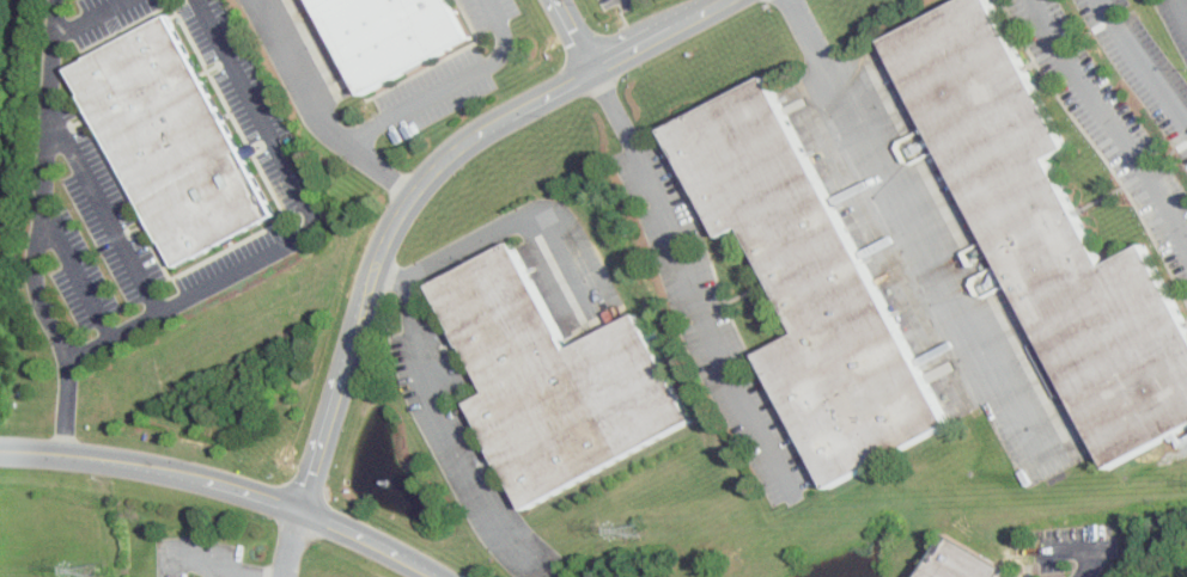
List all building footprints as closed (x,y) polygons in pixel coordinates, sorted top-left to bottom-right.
[(367,94),(318,0),(452,0),(473,38),(367,94)] [(884,35),(948,0),(997,0),(1075,143),(1051,156),(1108,263),(1148,241),(1186,316),(1186,420),(1112,460),(884,35)] [(175,14),(281,213),(183,265),(75,67),(175,14)] [(828,487),(954,421),(766,68),(665,122),(724,232),(744,221),(801,326),(755,350),(828,487)] [(469,399),(489,388),(431,281),(511,237),(570,345),(635,309),(694,417),(528,507),(469,399)] [(925,576),(1007,576),(1013,566),(951,532),(925,576)]
